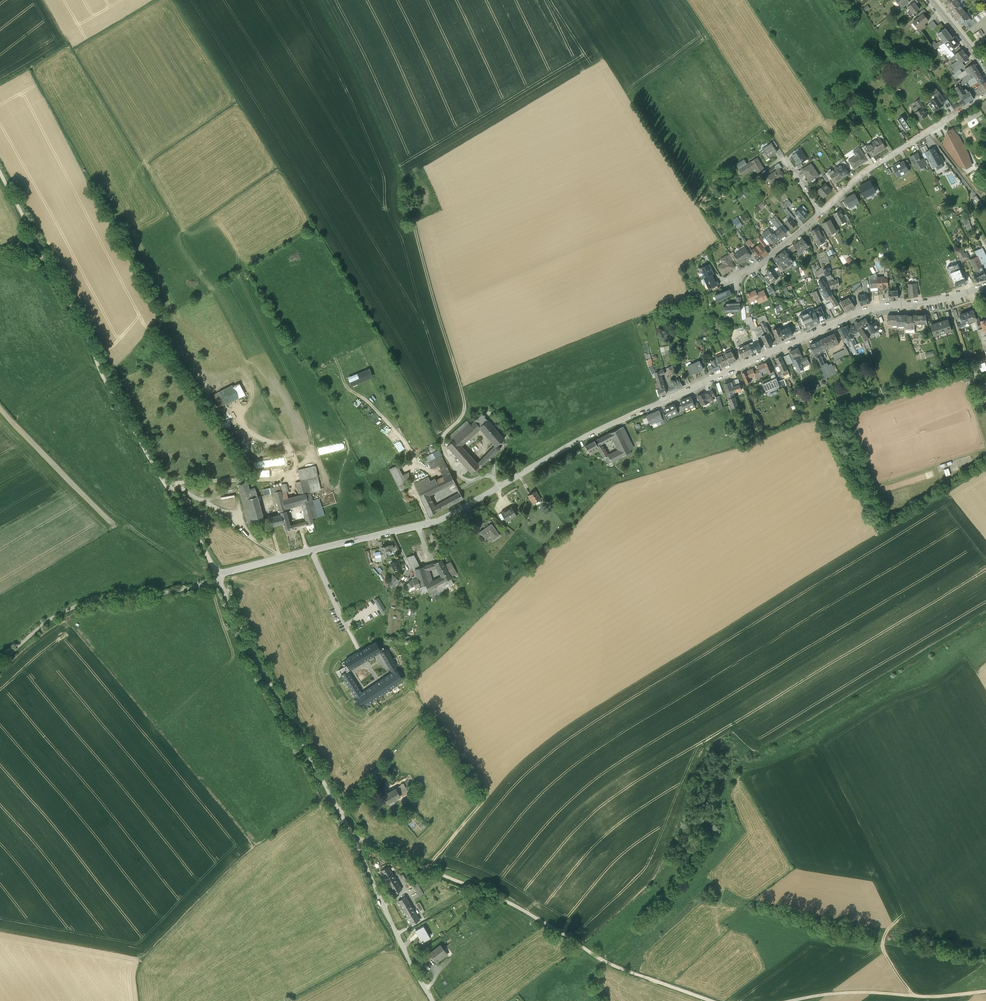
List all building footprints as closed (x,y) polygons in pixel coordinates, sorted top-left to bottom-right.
[(957,0),(955,0),(948,6),(951,10),(959,4),(960,3),(957,0)] [(914,3),(914,2),(911,4),(908,7),(911,10),(908,13),(911,16),(919,9),(914,3)] [(951,10),(951,11),(954,15),(962,8),(959,4),(951,10)] [(954,15),(957,20),(966,13),(962,8),(954,15)] [(966,13),(957,20),(961,24),(962,23),(969,17),(970,17),(972,15),(969,11),(966,13)] [(923,14),(920,16),(912,22),(918,29),(923,25),(929,20),(923,14)] [(933,21),(928,25),(932,30),(937,26),(933,21)] [(945,28),(938,34),(940,36),(938,38),(941,41),(934,45),(934,44),(932,45),(935,48),(953,38),(945,28)] [(953,38),(939,46),(940,47),(941,48),(944,49),(945,49),(948,53),(958,45),(953,38)] [(956,54),(948,59),(951,62),(956,58),(955,57),(956,57),(958,60),(951,65),(954,70),(958,67),(957,67),(962,63),(969,58),(962,49),(956,54)] [(962,63),(957,67),(958,67),(954,70),(953,71),(955,73),(960,69),(965,66),(962,63)] [(977,69),(974,63),(965,69),(969,75),(972,79),(975,77),(977,80),(982,77),(977,69)] [(960,69),(952,75),(955,78),(962,73),(960,69)] [(969,75),(957,82),(955,80),(954,81),(957,86),(960,84),(961,86),(968,82),(968,81),(972,79),(969,75)] [(972,79),(968,81),(968,82),(971,86),(978,82),(977,80),(975,77),(972,79)] [(977,87),(977,88),(978,87),(979,89),(979,90),(981,93),(985,91),(985,84),(985,82),(980,85),(977,87)] [(966,93),(960,84),(957,86),(955,87),(957,91),(961,96),(966,93)] [(966,93),(961,96),(966,103),(968,102),(972,99),(974,99),(969,91),(966,93)] [(943,105),(938,97),(929,103),(932,108),(934,107),(936,110),(943,105)] [(920,99),(914,102),(917,105),(920,109),(922,108),(924,107),(921,102),(922,102),(920,99)] [(963,101),(958,104),(957,103),(953,106),(955,110),(964,104),(963,101)] [(920,109),(915,113),(920,120),(927,115),(925,112),(927,111),(924,107),(922,108),(920,109)] [(912,126),(905,115),(898,120),(905,131),(907,129),(908,130),(910,129),(910,127),(912,126)] [(959,137),(952,129),(948,131),(947,133),(950,139),(948,140),(947,139),(945,140),(944,145),(960,165),(963,163),(966,168),(972,165),(968,153),(966,149),(965,150),(960,142),(961,141),(959,137)] [(883,142),(880,138),(873,142),(879,152),(886,147),(883,142)] [(772,142),(763,148),(765,151),(762,154),(766,160),(772,156),(772,155),(777,152),(772,142)] [(873,142),(867,146),(866,146),(870,151),(873,156),(879,152),(873,142)] [(934,147),(925,152),(933,167),(944,162),(940,156),(939,156),(934,147)] [(864,155),(859,148),(854,151),(857,155),(848,161),(854,169),(861,164),(861,163),(867,160),(867,159),(864,155)] [(801,149),(792,155),(799,165),(801,163),(804,161),(803,160),(806,157),(801,149)] [(917,153),(909,157),(917,170),(920,168),(920,167),(924,165),(924,166),(921,160),(919,158),(920,157),(917,153)] [(764,169),(757,158),(751,162),(739,169),(742,174),(751,169),(751,168),(754,166),(758,173),(764,169)] [(904,161),(897,165),(897,164),(892,166),(898,176),(901,175),(902,176),(905,174),(905,173),(909,171),(907,166),(904,161)] [(811,164),(802,170),(805,175),(805,174),(810,181),(819,175),(811,164)] [(846,168),(842,164),(836,168),(842,178),(849,173),(846,168)] [(777,170),(767,177),(769,181),(772,179),(775,183),(785,177),(780,168),(779,168),(777,170)] [(842,178),(836,168),(829,173),(832,177),(835,182),(842,178)] [(870,180),(859,186),(865,197),(876,191),(870,180)] [(831,190),(825,183),(817,191),(824,198),(831,190)] [(854,193),(845,198),(850,207),(859,202),(854,193)] [(788,199),(783,204),(786,208),(787,208),(792,204),(788,199)] [(757,206),(760,210),(766,205),(763,201),(757,206)] [(801,207),(795,212),(802,220),(808,215),(805,211),(804,211),(801,207)] [(787,208),(786,208),(784,210),(790,218),(791,218),(793,220),(795,218),(787,208)] [(844,215),(841,210),(834,213),(839,223),(846,219),(844,215)] [(739,216),(733,219),(737,228),(743,225),(739,216)] [(782,223),(776,216),(773,218),(776,221),(780,225),(782,223)] [(793,220),(791,218),(790,218),(789,220),(786,217),(783,219),(791,229),(797,225),(793,220)] [(830,220),(823,224),(829,235),(836,231),(833,226),(830,220)] [(780,225),(776,221),(773,223),(775,226),(778,229),(776,231),(781,238),(787,233),(780,225)] [(820,231),(818,227),(811,231),(818,243),(825,239),(820,231)] [(781,238),(776,231),(773,234),(768,229),(762,234),(770,243),(774,240),(776,242),(781,238)] [(767,245),(760,236),(757,238),(761,243),(764,247),(767,245)] [(808,246),(803,238),(794,245),(797,249),(799,251),(797,252),(799,255),(803,252),(802,251),(808,246)] [(761,243),(751,250),(759,261),(768,254),(764,247),(761,243)] [(793,244),(789,247),(792,252),(797,249),(794,245),(793,244)] [(746,247),(735,254),(735,255),(740,262),(751,255),(746,247)] [(961,248),(956,251),(962,262),(969,258),(966,252),(964,254),(961,248)] [(789,254),(786,249),(785,250),(779,255),(787,267),(791,264),(791,263),(793,261),(789,255),(789,254)] [(983,250),(976,253),(977,256),(983,269),(985,268),(985,257),(983,250)] [(787,267),(779,255),(774,258),(779,265),(779,264),(780,265),(783,270),(787,267)] [(729,260),(727,256),(721,259),(724,263),(718,267),(723,274),(735,267),(731,262),(730,259),(729,260)] [(977,256),(970,259),(976,272),(983,269),(977,256)] [(709,264),(700,268),(699,271),(702,272),(703,274),(702,277),(703,279),(704,278),(712,274),(714,274),(709,264)] [(949,267),(956,285),(966,281),(965,279),(965,277),(963,277),(960,270),(958,264),(949,267)] [(779,275),(773,267),(767,272),(768,274),(773,280),(774,280),(779,275)] [(832,277),(828,267),(824,269),(827,279),(832,277)] [(983,269),(976,272),(974,274),(978,281),(985,279),(985,275),(983,269)] [(869,276),(871,288),(878,287),(877,278),(876,273),(869,276)] [(712,274),(704,278),(709,289),(712,287),(718,285),(719,284),(717,280),(716,281),(712,274)] [(768,274),(763,277),(769,284),(774,280),(773,280),(768,274)] [(838,279),(834,280),(833,277),(832,277),(827,279),(831,289),(840,286),(838,279)] [(885,277),(877,278),(878,287),(888,286),(888,279),(887,277),(885,277)] [(832,294),(822,278),(819,281),(822,285),(821,286),(828,296),(832,294)] [(860,282),(852,286),(854,291),(858,290),(858,289),(862,288),(860,282)] [(913,283),(911,283),(910,284),(908,284),(909,296),(918,296),(917,286),(916,283),(914,284),(914,283),(913,283)] [(716,294),(715,294),(719,300),(732,293),(730,289),(724,291),(716,294)] [(756,290),(751,292),(748,294),(747,294),(750,301),(757,298),(759,302),(768,299),(764,290),(759,292),(757,293),(756,290)] [(818,290),(813,292),(817,302),(823,300),(818,290)] [(891,290),(889,291),(890,300),(899,299),(898,290),(891,290)] [(865,293),(858,295),(859,297),(857,297),(859,304),(861,304),(861,305),(870,303),(869,298),(867,293),(867,292),(865,293)] [(839,304),(832,294),(828,296),(830,299),(832,301),(831,301),(835,307),(839,304)] [(850,296),(841,301),(846,312),(855,307),(850,296)] [(737,302),(727,303),(727,305),(723,306),(724,312),(741,310),(741,305),(740,305),(740,302),(737,302)] [(781,303),(776,306),(778,311),(784,309),(781,303)] [(964,313),(973,310),(972,304),(962,307),(964,313)] [(821,307),(815,310),(818,317),(823,314),(824,314),(821,307)] [(811,309),(798,315),(804,329),(825,319),(823,314),(818,317),(815,310),(812,311),(811,309)] [(973,310),(966,313),(970,322),(977,319),(976,317),(973,310)] [(966,313),(960,315),(962,322),(963,324),(964,324),(970,322),(966,313)] [(897,315),(888,315),(888,324),(892,324),(892,326),(897,326),(897,315)] [(905,329),(905,315),(897,315),(897,326),(897,329),(905,329)] [(914,315),(905,315),(905,329),(915,328),(914,324),(914,315)] [(925,315),(914,315),(914,324),(927,324),(925,315)] [(869,325),(866,318),(858,323),(860,327),(863,325),(864,327),(867,326),(872,334),(874,333),(873,332),(869,325)] [(948,320),(945,321),(945,320),(942,321),(946,332),(952,330),(948,320)] [(770,332),(765,321),(760,323),(761,324),(761,325),(762,327),(765,334),(765,335),(768,333),(770,332)] [(942,321),(939,322),(939,323),(936,324),(940,334),(946,332),(942,321)] [(869,325),(873,332),(878,330),(875,324),(876,324),(875,322),(869,325)] [(936,324),(934,324),(933,324),(931,325),(934,336),(940,334),(936,324)] [(761,325),(751,329),(752,338),(758,337),(762,335),(765,334),(762,327),(761,325)] [(799,325),(791,329),(793,334),(801,331),(799,325)] [(849,329),(847,325),(844,327),(848,335),(850,339),(850,340),(853,344),(856,343),(853,337),(856,336),(857,336),(860,335),(858,331),(855,333),(851,327),(849,329)] [(854,326),(854,325),(852,325),(850,326),(851,327),(855,333),(858,331),(854,326)] [(789,326),(781,330),(785,338),(793,334),(791,329),(789,326)] [(745,327),(732,333),(735,339),(748,333),(745,327)] [(781,330),(780,327),(773,330),(778,341),(785,338),(781,330)] [(847,336),(843,327),(839,329),(842,336),(845,342),(850,340),(850,339),(848,335),(847,336)] [(869,339),(862,329),(858,331),(860,335),(865,341),(869,339)] [(768,333),(765,335),(765,334),(762,335),(764,339),(763,339),(765,344),(767,346),(773,344),(771,340),(770,338),(768,333)] [(834,333),(820,340),(824,348),(825,350),(839,343),(834,333)] [(758,337),(752,338),(753,339),(754,338),(755,344),(751,345),(753,353),(762,349),(760,342),(758,338),(758,337)] [(820,340),(810,345),(811,348),(816,358),(819,357),(817,352),(824,348),(820,340)] [(859,358),(850,340),(845,342),(847,346),(850,344),(853,350),(851,351),(856,360),(859,358)] [(749,344),(742,347),(742,348),(739,349),(743,358),(753,353),(749,344)] [(798,348),(789,352),(792,358),(798,356),(798,355),(802,363),(808,361),(806,357),(803,359),(798,348)] [(816,358),(811,348),(808,350),(811,355),(812,355),(816,363),(818,362),(816,358)] [(846,348),(832,355),(835,360),(849,354),(846,348)] [(732,351),(724,354),(728,364),(736,360),(732,351)] [(724,354),(716,358),(716,359),(720,368),(728,364),(724,354)] [(781,356),(775,358),(778,363),(778,365),(784,362),(781,356)] [(792,358),(798,371),(803,368),(803,367),(801,364),(798,356),(792,358)] [(826,367),(821,356),(819,357),(816,358),(818,362),(822,372),(825,378),(830,376),(827,370),(830,369),(828,365),(826,367)] [(978,360),(982,371),(985,369),(985,357),(978,360)] [(716,359),(707,362),(709,367),(708,367),(709,369),(710,368),(711,372),(720,368),(716,359)] [(700,360),(687,366),(691,374),(695,373),(704,369),(700,360)] [(769,361),(764,364),(758,366),(759,369),(761,373),(761,372),(767,370),(768,373),(773,371),(769,361)] [(784,362),(778,365),(779,366),(781,371),(783,374),(784,376),(789,374),(788,370),(784,362)] [(369,368),(348,377),(352,386),(373,377),(369,368)] [(663,369),(655,373),(656,377),(661,375),(665,373),(663,369)] [(753,369),(747,372),(742,374),(746,383),(751,381),(749,378),(755,375),(754,372),(753,369)] [(679,378),(673,382),(675,386),(670,388),(669,388),(670,392),(683,386),(679,378)] [(776,378),(762,384),(766,392),(780,386),(776,378)] [(734,381),(724,384),(727,394),(734,392),(742,390),(740,384),(736,386),(735,381),(734,381)] [(233,385),(220,391),(226,403),(239,397),(233,385)] [(659,389),(658,389),(660,397),(667,393),(665,387),(659,389)] [(712,390),(705,394),(705,392),(697,396),(702,406),(709,402),(714,400),(712,397),(715,396),(712,390)] [(734,392),(727,394),(730,402),(736,399),(734,392)] [(693,401),(691,396),(685,399),(690,409),(695,406),(693,401)] [(690,409),(685,399),(681,401),(682,405),(685,411),(690,409)] [(736,399),(730,402),(731,405),(728,406),(729,410),(738,406),(736,399)] [(674,404),(664,409),(667,414),(669,418),(678,414),(674,404)] [(659,411),(646,416),(650,426),(660,421),(663,420),(661,415),(659,411)] [(482,414),(474,421),(479,427),(487,420),(482,414)] [(504,439),(487,420),(479,427),(480,428),(495,445),(496,446),(497,446),(504,439)] [(467,421),(446,439),(450,443),(455,438),(470,425),(467,421)] [(479,427),(474,421),(471,424),(477,431),(480,428),(479,427)] [(470,425),(455,438),(461,445),(477,431),(471,424),(470,425)] [(623,427),(598,440),(600,443),(613,437),(616,443),(603,449),(600,451),(605,459),(606,458),(609,464),(631,453),(626,444),(630,442),(623,427)] [(477,463),(461,445),(455,438),(450,443),(447,445),(471,472),(478,466),(479,465),(477,463)] [(598,440),(585,447),(588,452),(590,451),(592,454),(600,451),(603,449),(600,443),(598,440)] [(495,445),(485,456),(489,460),(500,449),(497,446),(496,446),(495,445)] [(432,447),(421,452),(424,457),(427,456),(433,453),(434,452),(432,447)] [(447,466),(439,450),(434,452),(433,453),(435,458),(438,465),(441,469),(447,466)] [(433,453),(427,456),(430,461),(435,458),(433,453)] [(962,458),(963,464),(972,461),(971,455),(962,458)] [(485,456),(477,463),(479,465),(478,466),(481,468),(489,460),(485,456)] [(430,461),(428,462),(431,468),(438,465),(435,458),(430,461)] [(406,481),(397,464),(389,468),(398,485),(400,490),(406,487),(403,482),(406,481)] [(441,469),(440,469),(443,476),(450,473),(447,466),(441,469)] [(478,466),(471,472),(474,475),(481,468),(478,466)] [(443,476),(436,480),(436,481),(440,488),(449,484),(454,481),(450,473),(443,476)] [(428,476),(414,483),(418,490),(436,481),(436,480),(435,479),(434,478),(433,479),(430,480),(428,476)] [(436,481),(418,490),(423,501),(430,498),(428,494),(440,488),(436,481)] [(454,481),(449,484),(452,490),(457,487),(454,481)] [(250,489),(248,482),(239,484),(246,513),(251,512),(254,522),(264,519),(259,501),(257,496),(256,491),(255,488),(250,489)] [(279,486),(263,489),(264,495),(275,492),(275,491),(280,490),(279,486)] [(304,486),(297,488),(298,495),(306,493),(304,486)] [(232,489),(221,491),(223,503),(234,501),(232,489)] [(286,489),(281,490),(283,499),(289,497),(286,489)] [(280,490),(275,491),(275,492),(277,500),(283,499),(281,490),(280,490)] [(536,491),(528,495),(533,504),(540,499),(536,491)] [(313,500),(310,492),(306,494),(312,517),(317,516),(315,509),(313,500)] [(283,499),(277,500),(280,511),(280,512),(286,510),(285,507),(303,503),(307,521),(305,521),(297,523),(298,526),(305,524),(305,525),(309,524),(308,523),(313,522),(312,517),(306,494),(306,493),(298,495),(289,497),(283,499)] [(460,493),(438,504),(441,509),(448,505),(448,506),(463,498),(460,493)] [(433,505),(430,498),(423,501),(429,512),(430,515),(441,509),(438,504),(436,505),(435,504),(433,505)] [(511,507),(507,510),(501,513),(504,519),(506,522),(516,516),(511,507)] [(315,509),(317,516),(324,514),(323,508),(315,509)] [(286,510),(280,512),(283,523),(285,529),(290,528),(291,529),(294,528),(294,527),(298,526),(297,523),(293,525),(290,525),(286,510)] [(277,515),(270,517),(272,526),(283,523),(280,512),(280,511),(278,512),(278,513),(277,514),(277,515)] [(251,512),(246,513),(248,523),(254,522),(251,512)] [(499,535),(491,524),(480,532),(484,539),(490,535),(493,539),(499,535)] [(383,547),(382,547),(384,555),(384,556),(385,556),(390,555),(389,550),(393,549),(392,545),(387,546),(383,547)] [(414,555),(407,557),(413,570),(415,569),(420,567),(414,555)] [(397,559),(394,561),(393,559),(389,562),(389,563),(390,562),(395,572),(398,571),(397,569),(401,567),(397,559)] [(444,566),(441,559),(435,563),(437,567),(442,575),(448,572),(444,566)] [(451,562),(444,566),(448,572),(450,577),(457,573),(451,562)] [(435,563),(423,566),(425,571),(429,570),(437,567),(435,563)] [(420,567),(415,569),(416,573),(417,578),(418,578),(420,586),(429,583),(428,581),(425,571),(423,566),(420,567)] [(420,586),(421,594),(428,591),(451,578),(450,577),(448,572),(442,575),(442,576),(429,583),(420,586)] [(451,578),(428,591),(430,596),(432,595),(443,589),(454,583),(451,578)] [(413,579),(410,580),(406,585),(410,588),(415,586),(413,579)] [(443,589),(432,595),(435,601),(446,596),(443,591),(443,590),(443,589)] [(376,642),(362,651),(367,659),(380,651),(381,651),(380,649),(376,642)] [(384,650),(381,652),(386,662),(392,659),(386,649),(384,650)] [(362,651),(345,661),(347,665),(350,670),(367,659),(362,651)] [(392,659),(386,662),(388,665),(392,673),(397,670),(396,669),(394,662),(392,659)] [(347,671),(344,667),(338,671),(347,684),(353,680),(347,671)] [(392,673),(388,676),(395,686),(403,680),(397,670),(392,673)] [(395,686),(388,676),(385,678),(381,680),(388,691),(395,686)] [(362,693),(353,680),(347,684),(356,697),(362,694),(361,693),(362,693)] [(381,680),(373,686),(380,696),(388,691),(381,680)] [(373,686),(365,691),(372,701),(380,696),(373,686)] [(362,693),(361,693),(362,694),(356,697),(363,708),(366,705),(372,701),(365,691),(362,693)] [(395,787),(387,792),(383,794),(388,803),(389,805),(393,803),(392,801),(400,796),(395,787)] [(388,866),(380,871),(382,874),(381,874),(382,876),(383,875),(385,879),(393,874),(388,866)] [(393,874),(385,879),(387,883),(386,883),(387,885),(388,884),(389,886),(397,882),(393,874)] [(405,877),(403,874),(400,876),(405,885),(408,883),(405,877)] [(397,882),(389,886),(392,890),(391,891),(392,893),(393,892),(394,894),(402,890),(397,882)] [(406,897),(398,901),(399,904),(398,904),(399,906),(400,905),(403,909),(411,905),(406,897)] [(411,905),(403,909),(405,913),(404,914),(405,915),(406,914),(407,917),(415,912),(411,905)] [(415,912),(407,917),(409,921),(408,921),(409,923),(410,922),(412,925),(420,920),(415,912)] [(423,926),(415,931),(422,943),(430,938),(423,926)] [(440,945),(429,953),(436,963),(447,955),(440,945)]
